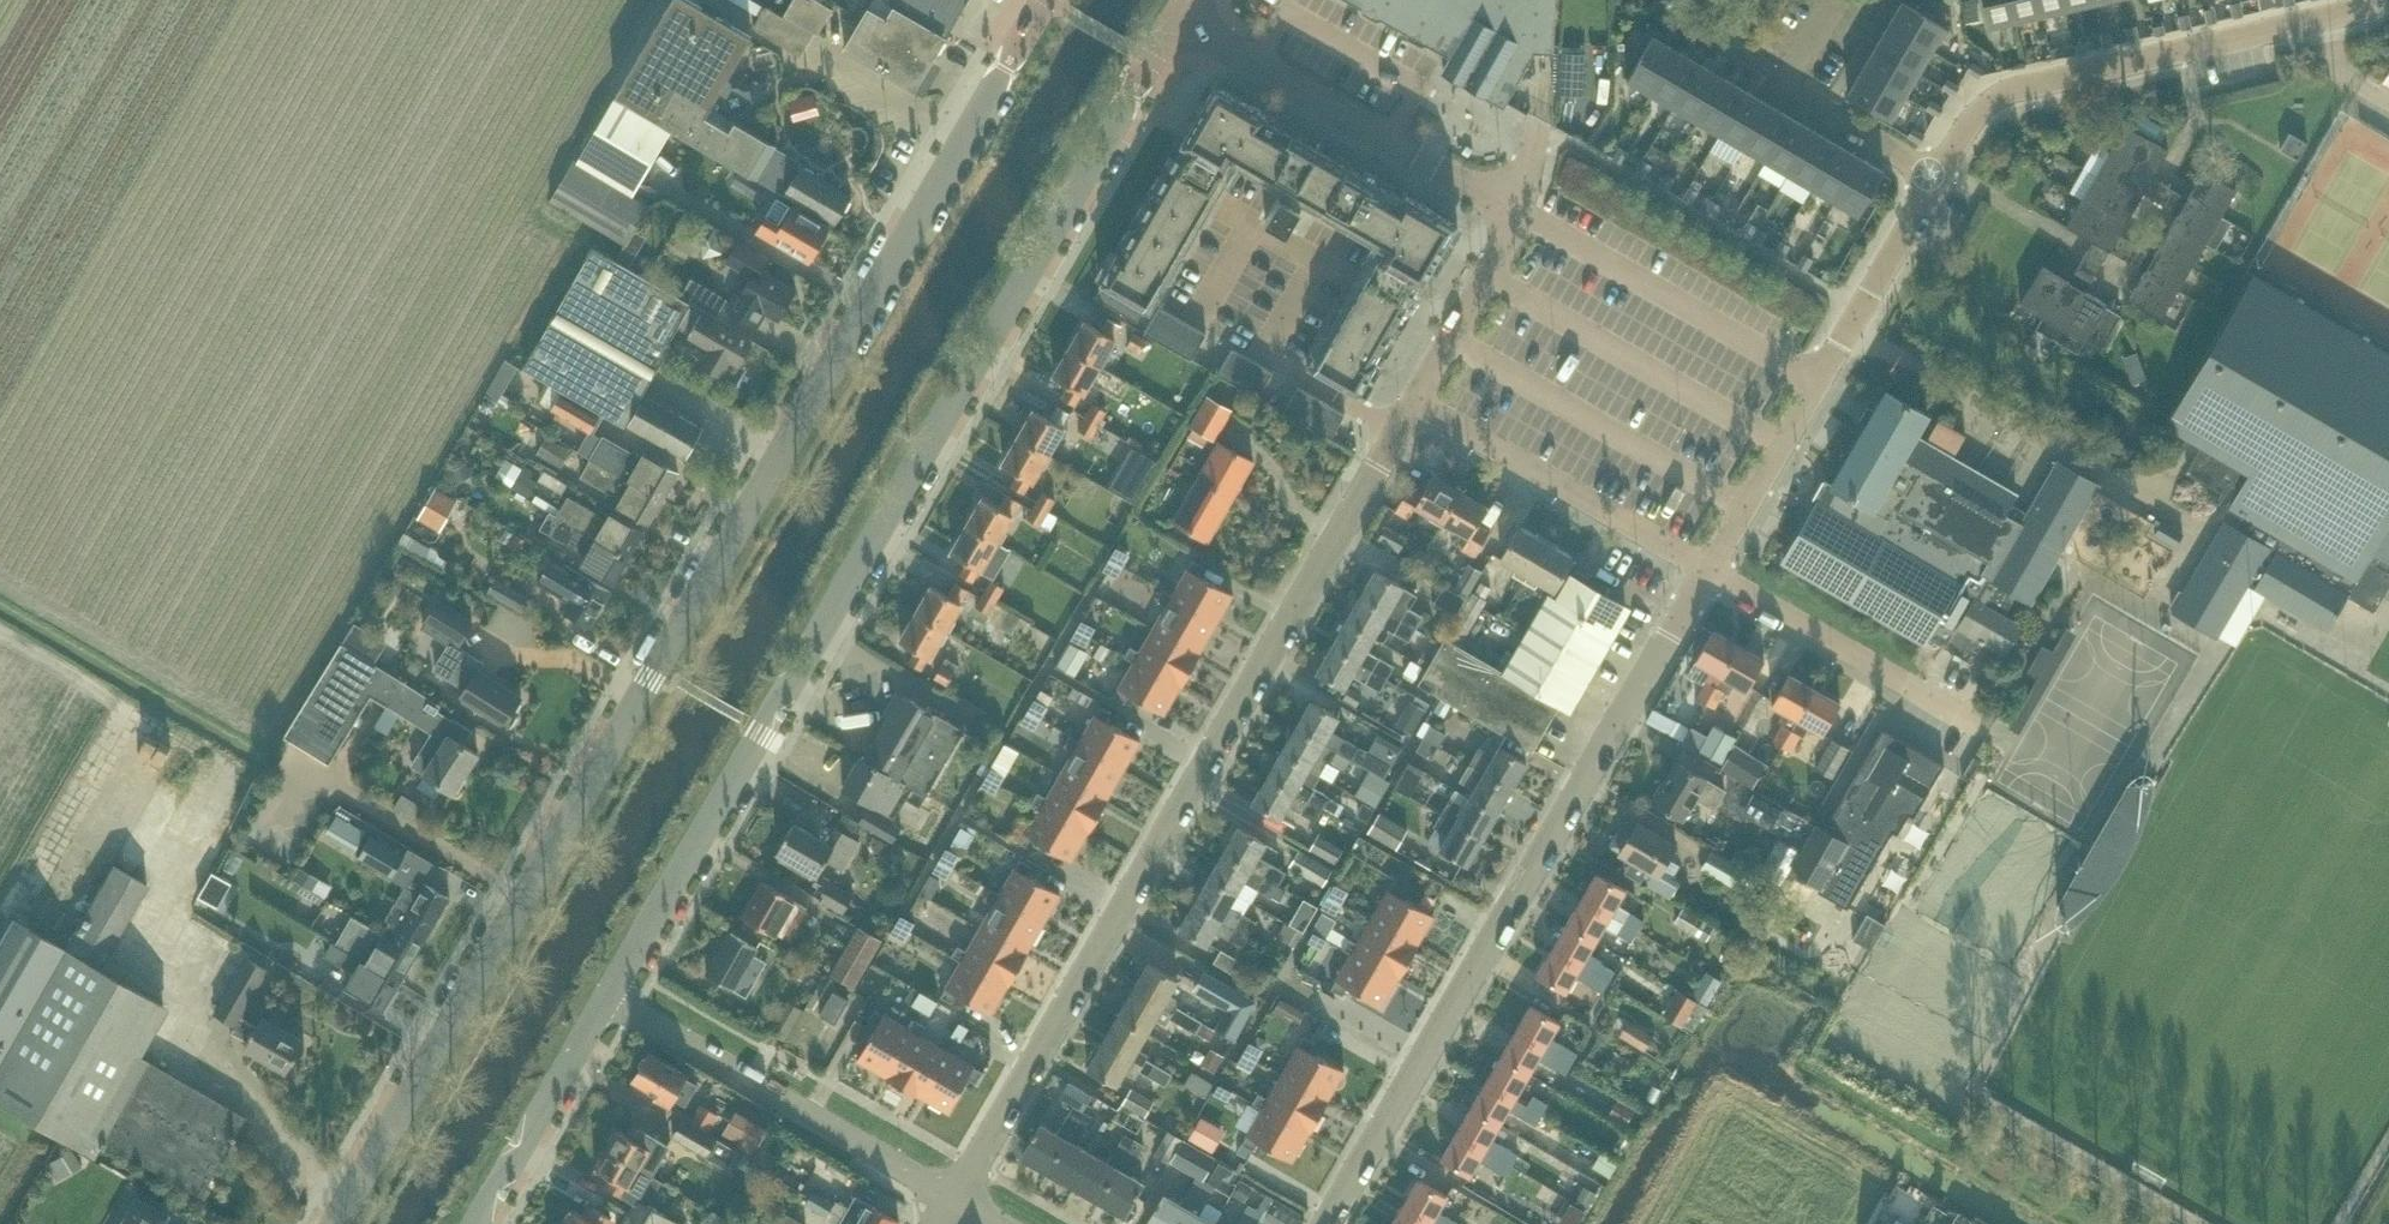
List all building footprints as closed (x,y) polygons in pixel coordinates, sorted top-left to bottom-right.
[(616,95),(672,127),(758,178),(784,193),(785,192),(836,222),(851,196),(817,175),(815,172),(808,167),(804,168),(799,164),(800,163),(775,148),(775,146),(728,118),(730,114),(737,114),(743,111),(746,105),(753,103),(750,88),(744,89),(739,86),(732,86),(731,80),(727,79),(752,36),(690,0),(671,0),(616,95)] [(833,7),(821,0),(793,0),(785,12),(814,30),(818,31),(833,7)] [(953,25),(912,0),(896,0),(894,4),(887,16),(881,26),(933,58),(953,25)] [(967,0),(912,0),(953,25),(967,0)] [(1507,102),(1535,51),(1554,52),(1557,0),(1350,0),(1381,17),(1407,32),(1427,43),(1450,56),(1443,67),(1507,102)] [(1947,25),(1904,0),(1902,0),(1889,23),(1933,48),(1947,25)] [(2011,0),(1983,0),(1989,25),(2013,19),(2015,19),(2011,0)] [(2015,19),(2041,13),(2039,0),(2011,0),(2015,19)] [(2041,13),(2068,7),(2066,0),(2039,0),(2041,13)] [(2260,10),(2286,4),(2285,0),(2258,0),(2260,10)] [(2240,1),(2231,3),(2234,17),(2243,15),(2240,1)] [(814,30),(785,12),(784,15),(766,4),(753,26),(800,54),(814,30)] [(881,26),(887,16),(868,5),(843,47),(914,90),(933,58),(881,26)] [(2214,7),(2205,9),(2208,23),(2217,20),(2214,7)] [(2188,13),(2179,15),(2182,29),(2192,27),(2188,13)] [(1919,72),(1933,48),(1889,23),(1875,46),(1919,72)] [(2156,35),(2166,33),(2164,23),(2154,25),(2156,35)] [(1638,42),(1645,30),(1637,25),(1630,38),(1638,42)] [(2130,41),(2139,39),(2136,25),(2127,27),(2130,41)] [(2104,47),(2114,44),(2110,31),(2101,33),(2104,47)] [(1650,92),(1676,48),(1653,34),(1627,79),(1650,92)] [(1987,57),(1995,44),(1981,35),(1973,48),(1987,57)] [(2085,41),(2076,43),(2078,53),(2087,51),(2085,41)] [(1906,95),(1919,72),(1875,46),(1861,69),(1906,95)] [(1674,106),(1699,61),(1676,48),(1650,92),(1674,106)] [(1562,50),(1560,93),(1583,94),(1585,51),(1562,50)] [(1697,119),(1722,75),(1699,61),(1674,106),(1697,119)] [(1972,61),(1967,70),(1979,77),(1984,69),(1972,61)] [(1892,119),(1906,95),(1861,69),(1848,93),(1892,119)] [(1720,133),(1746,88),(1722,75),(1697,119),(1720,133)] [(1955,94),(1960,85),(1948,78),(1943,86),(1955,94)] [(1103,279),(1100,283),(1103,284),(1145,308),(1241,141),(1248,145),(1242,157),(1298,189),(1294,196),(1292,200),(1281,194),(1266,219),(1288,232),(1302,206),(1301,205),(1303,201),(1378,244),(1308,366),(1356,394),(1359,395),(1361,391),(1369,378),(1369,377),(1377,364),(1378,362),(1375,361),(1376,359),(1389,336),(1391,333),(1405,309),(1407,306),(1420,282),(1421,281),(1424,283),(1432,269),(1439,255),(1441,252),(1457,226),(1458,222),(1404,191),(1403,194),(1401,193),(1378,180),(1375,178),(1352,165),(1350,164),(1323,148),(1320,147),(1294,131),(1291,130),(1270,118),(1268,117),(1270,114),(1216,83),(1214,86),(1199,112),(1197,115),(1189,129),(1183,140),(1181,143),(1184,144),(1183,146),(1170,169),(1168,172),(1154,197),(1152,200),(1138,224),(1136,227),(1123,250),(1122,251),(1119,250),(1119,251),(1111,264),(1110,265),(1103,279)] [(817,101),(813,87),(788,94),(794,118),(814,113),(810,104),(817,101)] [(1769,102),(1754,93),(1746,88),(1720,133),(1743,146),(1769,102)] [(633,194),(672,127),(616,95),(577,161),(633,194)] [(1932,99),(1927,108),(1939,115),(1944,107),(1932,99)] [(1766,160),(1792,115),(1769,102),(1743,146),(1766,160)] [(2140,113),(2133,125),(2155,138),(2162,125),(2140,113)] [(1790,174),(1815,129),(1792,115),(1766,160),(1790,174)] [(2153,175),(2168,149),(2125,124),(2110,150),(2153,175)] [(1921,142),(1926,134),(1913,126),(1908,135),(1921,142)] [(1813,187),(1839,142),(1815,129),(1790,174),(1813,187)] [(2290,131),(2280,147),(2298,158),(2308,141),(2290,131)] [(1836,201),(1862,156),(1839,142),(1813,187),(1836,201)] [(1621,146),(1615,158),(1623,163),(1630,151),(1621,146)] [(2139,199),(2153,175),(2110,150),(2096,174),(2139,199)] [(1859,214),(1885,170),(1862,156),(1836,201),(1859,214)] [(577,161),(574,159),(550,200),(626,245),(627,245),(651,204),(633,194),(577,161)] [(1638,171),(1646,176),(1653,164),(1644,160),(1638,171)] [(2188,195),(2221,214),(2236,188),(2204,169),(2188,195)] [(1669,189),(1676,178),(1668,173),(1661,185),(1669,189)] [(2125,222),(2139,199),(2096,174),(2082,197),(2125,222)] [(2166,193),(2170,185),(2162,180),(2158,189),(2166,193)] [(2174,198),(2179,190),(2170,185),(2166,193),(2174,198)] [(1692,203),(1699,191),(1691,187),(1684,198),(1692,203)] [(2161,202),(2166,193),(2158,189),(2153,197),(2161,202)] [(2169,206),(2174,198),(2166,193),(2161,202),(2169,206)] [(2232,220),(2221,214),(2188,195),(2173,221),(2206,240),(2205,242),(2216,248),(2232,220)] [(767,214),(758,230),(772,239),(809,260),(829,226),(792,205),(777,196),(767,214)] [(2110,249),(2125,222),(2082,197),(2067,224),(2110,249)] [(1715,216),(1721,205),(1713,200),(1706,211),(1715,216)] [(1743,232),(1751,237),(1758,226),(1749,221),(1743,232)] [(2192,265),(2205,242),(2206,240),(2173,221),(2159,245),(2192,265)] [(1758,226),(1751,237),(1759,242),(1766,231),(1758,226)] [(704,256),(721,252),(714,228),(698,233),(704,256)] [(2132,251),(2137,242),(2129,238),(2124,246),(2132,251)] [(736,289),(726,306),(758,325),(765,312),(779,320),(797,289),(762,268),(768,258),(738,240),(725,262),(745,273),(741,280),(748,284),(743,293),(736,289)] [(1783,240),(1776,252),(1784,256),(1791,245),(1783,240)] [(2140,255),(2145,247),(2137,242),(2132,251),(2140,255)] [(601,415),(602,412),(625,426),(673,344),(670,342),(692,302),(681,296),(594,245),(524,367),(551,383),(562,389),(561,392),(601,415)] [(626,245),(620,254),(634,262),(639,252),(627,245),(626,245)] [(2177,289),(2192,265),(2159,245),(2145,270),(2177,289)] [(2127,259),(2132,251),(2124,246),(2119,254),(2127,259)] [(2101,264),(2104,258),(2087,249),(2084,254),(2101,264)] [(2135,264),(2140,255),(2132,251),(2127,259),(2135,264)] [(1806,254),(1799,265),(1807,270),(1814,259),(1806,254)] [(2098,269),(2101,264),(2084,254),(2081,260),(2098,269)] [(2095,275),(2098,269),(2081,260),(2078,265),(2095,275)] [(2042,315),(2064,277),(2042,264),(2021,302),(2042,315)] [(2092,280),(2095,275),(2078,265),(2075,270),(2092,280)] [(2162,315),(2177,289),(2145,270),(2129,296),(2162,315)] [(2253,272),(2164,424),(2202,445),(2187,470),(2225,492),(2219,502),(2242,515),(2236,525),(2224,518),(2182,590),(2179,588),(2169,606),(2172,609),(2171,611),(2217,637),(2249,584),(2328,630),(2349,595),(2374,610),(2388,584),(2388,351),(2253,272)] [(692,277),(681,296),(692,302),(717,316),(728,297),(692,277)] [(2069,280),(2064,277),(2042,315),(2036,326),(2057,339),(2063,327),(2085,289),(2069,280)] [(1103,284),(1096,297),(1138,321),(1145,308),(1103,284)] [(2102,345),(2120,314),(2106,305),(2107,302),(2085,289),(2063,327),(2085,340),(2087,337),(2102,345)] [(1160,306),(1146,331),(1193,358),(1207,333),(1160,306)] [(753,343),(702,313),(692,307),(681,326),(691,331),(689,336),(709,349),(700,364),(722,377),(732,360),(740,365),(753,343)] [(1086,320),(1070,347),(1100,365),(1116,337),(1115,337),(1122,324),(1110,317),(1103,330),(1102,329),(1086,320)] [(1128,345),(1141,353),(1149,339),(1136,331),(1128,345)] [(1070,347),(1054,375),(1070,384),(1063,397),(1075,404),(1083,391),(1084,392),(1100,365),(1070,347)] [(1233,348),(1219,373),(1259,396),(1274,371),(1233,348)] [(2142,364),(2128,369),(2132,381),(2146,376),(2142,364)] [(551,383),(540,403),(551,409),(561,392),(562,389),(551,383)] [(1299,386),(1284,411),(1332,438),(1332,437),(1346,413),(1345,412),(1299,386)] [(1817,502),(1784,561),(1924,641),(1927,635),(1972,661),(1999,678),(2041,608),(2032,604),(1990,580),(2023,523),(1952,482),(1964,462),(1953,456),(1966,434),(1939,419),(1927,440),(1916,434),(1928,413),(1886,389),(1875,409),(1867,405),(1858,420),(1865,425),(1833,482),(1825,478),(1813,500),(1817,502)] [(591,432),(601,415),(561,392),(551,409),(591,432)] [(687,458),(705,427),(646,393),(628,424),(687,458)] [(1190,425),(1215,440),(1233,409),(1207,395),(1190,425)] [(483,399),(480,404),(482,409),(487,412),(492,411),(495,406),(493,400),(488,397),(483,399)] [(1086,415),(1100,424),(1108,411),(1093,402),(1086,415)] [(1035,408),(1019,436),(1049,453),(1064,426),(1063,425),(1070,413),(1058,406),(1051,418),(1050,417),(1035,408)] [(1093,437),(1100,424),(1086,415),(1078,429),(1093,437)] [(643,452),(641,455),(604,434),(591,456),(629,478),(664,497),(678,472),(643,452)] [(562,466),(572,448),(548,435),(538,452),(562,466)] [(1019,436),(1003,463),(1018,472),(1019,472),(1012,485),(1024,492),(1032,480),(1033,480),(1049,453),(1019,436)] [(1218,440),(1172,518),(1208,539),(1254,460),(1218,440)] [(1088,461),(1108,472),(1118,456),(1097,444),(1088,461)] [(1133,447),(1110,486),(1135,501),(1157,462),(1133,447)] [(664,497),(629,478),(591,456),(590,457),(591,458),(581,476),(610,492),(610,491),(621,497),(618,502),(650,523),(664,497)] [(2101,484),(2074,469),(2058,460),(2028,512),(2011,503),(2017,492),(1964,462),(1952,482),(2023,523),(1990,580),(2032,604),(2101,484)] [(458,479),(472,471),(466,461),(452,469),(458,479)] [(525,464),(523,467),(514,462),(503,480),(512,485),(512,487),(529,497),(539,480),(531,475),(535,470),(525,464)] [(1442,522),(1461,489),(1433,474),(1424,490),(1412,483),(1396,511),(1409,519),(1416,507),(1442,522)] [(436,487),(419,516),(440,528),(457,500),(436,487)] [(1479,521),(1488,505),(1461,489),(1442,522),(1469,537),(1462,549),(1476,557),(1492,529),(1479,521)] [(1036,502),(1051,511),(1057,499),(1042,491),(1036,502)] [(983,497),(968,524),(998,541),(1014,514),(1012,513),(1020,500),(1007,493),(1000,506),(999,506),(998,505),(983,497)] [(645,530),(610,511),(608,516),(569,494),(557,514),(630,556),(645,530)] [(1059,516),(1051,511),(1036,502),(1027,517),(1041,526),(1041,525),(1050,530),(1059,516)] [(630,556),(557,514),(551,510),(541,527),(578,549),(588,545),(593,549),(584,564),(615,582),(630,556)] [(2185,532),(2163,519),(2154,533),(2176,546),(2185,532)] [(968,524),(952,551),(967,560),(968,561),(961,574),(974,581),(981,569),(993,576),(1009,548),(998,541),(968,524)] [(1400,550),(1408,536),(1387,525),(1380,539),(1400,550)] [(1520,525),(1500,559),(1515,568),(1513,573),(1524,580),(1547,540),(1520,525)] [(415,532),(407,544),(424,555),(432,542),(415,532)] [(1547,540),(1524,580),(1536,586),(1539,582),(1550,588),(1548,592),(1556,597),(1570,574),(1565,571),(1574,556),(1547,540)] [(1115,548),(1110,557),(1124,565),(1129,556),(1115,548)] [(538,584),(569,602),(564,610),(590,625),(611,589),(554,556),(538,584)] [(1124,565),(1110,557),(1105,566),(1119,573),(1124,565)] [(1172,596),(1217,623),(1234,593),(1200,574),(1205,565),(1193,559),(1173,594),(1172,596)] [(1484,570),(1468,561),(1454,587),(1469,596),(1484,570)] [(1418,594),(1405,586),(1376,569),(1361,595),(1417,627),(1424,615),(1410,607),(1418,594)] [(1446,636),(1419,683),(1533,749),(1559,704),(1570,711),(1616,631),(1613,629),(1626,606),(1570,574),(1556,597),(1548,592),(1503,669),(1446,636)] [(488,592),(519,609),(528,594),(496,577),(488,592)] [(984,592),(998,600),(1006,587),(992,579),(984,592)] [(964,603),(962,602),(969,589),(956,581),(948,594),(933,584),(917,612),(949,630),(964,603)] [(1482,582),(1476,592),(1486,598),(1492,588),(1482,582)] [(1467,597),(1444,584),(1435,601),(1457,615),(1467,597)] [(1200,652),(1217,623),(1172,596),(1173,594),(1164,588),(1157,599),(1167,604),(1154,626),(1200,652)] [(1463,642),(1488,599),(1486,598),(1476,592),(1473,590),(1448,633),(1463,642)] [(990,613),(998,600),(984,592),(976,605),(990,613)] [(1410,640),(1417,627),(1361,595),(1346,621),(1375,637),(1383,641),(1390,629),(1410,640)] [(509,726),(516,714),(513,712),(522,696),(479,669),(484,661),(458,646),(474,621),(440,600),(424,626),(450,642),(434,668),(464,687),(459,695),(509,726)] [(933,658),(949,630),(917,612),(901,639),(917,648),(910,661),(923,669),(930,656),(933,658)] [(1011,613),(1002,629),(1021,641),(1031,624),(1011,613)] [(1082,619),(1077,628),(1091,636),(1096,627),(1082,619)] [(1369,649),(1375,637),(1346,621),(1332,646),(1388,678),(1395,665),(1369,649)] [(1200,652),(1154,626),(1141,650),(1131,645),(1130,646),(1113,636),(1107,645),(1134,661),(1136,658),(1182,684),(1183,685),(1201,653),(1200,652)] [(1091,636),(1077,628),(1072,637),(1086,645),(1091,636)] [(1695,661),(1688,673),(1704,682),(1696,696),(1707,702),(1739,644),(1713,629),(1695,661)] [(442,703),(343,641),(342,641),(302,706),(303,706),(288,730),(334,758),(348,733),(350,735),(373,697),(387,706),(376,725),(389,733),(401,714),(390,707),(391,705),(432,732),(411,763),(423,771),(454,790),(456,788),(459,790),(468,776),(465,774),(479,752),(465,743),(473,729),(452,716),(452,717),(440,708),(442,703)] [(1071,642),(1057,666),(1075,676),(1089,652),(1071,642)] [(1102,643),(1095,655),(1105,661),(1112,648),(1102,643)] [(1739,644),(1707,702),(1716,707),(1726,691),(1729,692),(1734,683),(1746,690),(1749,686),(1760,666),(1765,658),(1739,644)] [(1381,690),(1388,678),(1332,646),(1317,671),(1346,688),(1354,675),(1381,690)] [(1423,651),(1420,658),(1429,663),(1433,657),(1423,651)] [(960,664),(947,656),(935,677),(949,685),(960,664)] [(1165,713),(1182,684),(1136,658),(1134,661),(1114,696),(1126,702),(1131,694),(1165,713)] [(1411,658),(1404,671),(1416,678),(1423,665),(1411,658)] [(1797,719),(1815,687),(1789,673),(1771,704),(1784,712),(1779,721),(1781,723),(1772,739),(1783,744),(1792,728),(1793,729),(1798,720),(1797,719)] [(1364,693),(1351,685),(1343,698),(1357,706),(1364,693)] [(1822,734),(1841,702),(1815,687),(1797,719),(1798,720),(1810,727),(1822,734)] [(1034,701),(1029,709),(1042,717),(1047,709),(1049,705),(1048,705),(1054,695),(1042,688),(1034,701)] [(927,795),(965,729),(904,691),(866,757),(927,795)] [(1398,725),(1412,733),(1425,710),(1424,710),(1429,702),(1419,696),(1414,704),(1411,702),(1398,725)] [(1333,730),(1340,717),(1311,700),(1297,724),(1353,757),(1360,745),(1333,730)] [(1079,743),(1124,769),(1141,739),(1107,720),(1112,711),(1101,705),(1081,740),(1079,743)] [(1037,726),(1042,717),(1029,709),(1024,718),(1037,726)] [(1651,712),(1646,720),(1667,732),(1674,720),(1653,709),(1651,712)] [(982,718),(976,729),(993,739),(1000,728),(982,718)] [(1674,720),(1667,732),(1682,740),(1688,728),(1674,720)] [(1723,761),(1738,736),(1715,723),(1700,749),(1723,761)] [(1345,770),(1353,757),(1297,724),(1282,751),(1310,767),(1323,775),(1325,776),(1332,763),(1345,770)] [(1440,746),(1447,733),(1431,724),(1424,736),(1440,746)] [(1802,734),(1793,729),(1792,728),(1783,744),(1792,750),(1802,734)] [(1819,827),(1794,868),(1823,885),(1819,893),(1849,911),(1894,834),(1899,837),(1911,817),(1916,820),(1946,769),(1885,732),(1826,832),(1819,827)] [(1387,775),(1393,764),(1404,746),(1380,733),(1363,761),(1387,775)] [(1107,798),(1124,769),(1079,743),(1081,740),(1071,734),(1065,745),(1075,750),(1062,772),(1107,798)] [(1432,758),(1440,746),(1424,736),(1417,749),(1432,758)] [(1833,737),(1817,766),(1834,776),(1850,747),(1833,737)] [(1470,763),(1513,787),(1527,762),(1498,745),(1493,753),(1480,745),(1470,763)] [(1766,763),(1734,745),(1721,768),(1753,786),(1766,763)] [(1303,779),(1310,767),(1282,751),(1267,776),(1323,809),(1331,795),(1303,779)] [(920,807),(927,795),(861,755),(843,786),(871,801),(860,820),(895,841),(903,826),(894,821),(907,799),(920,807)] [(1727,789),(1709,778),(1677,760),(1653,801),(1685,820),(1697,798),(1715,808),(1727,789)] [(1427,761),(1423,772),(1444,779),(1448,768),(1427,761)] [(1498,812),(1513,787),(1470,763),(1460,780),(1474,787),(1469,795),(1498,812)] [(1410,796),(1418,782),(1422,774),(1410,766),(1406,766),(1395,787),(1410,796)] [(992,767),(987,775),(1000,783),(1005,775),(992,767)] [(1372,768),(1367,777),(1374,781),(1387,789),(1392,780),(1372,768)] [(1107,798),(1062,772),(1048,796),(1038,791),(1032,801),(1042,807),(1044,804),(1089,830),(1090,831),(1109,799),(1107,798)] [(1000,783),(987,775),(982,784),(995,792),(1000,783)] [(1316,820),(1323,809),(1267,776),(1253,802),(1282,818),(1289,806),(1301,812),(1316,820)] [(1498,812),(1469,795),(1456,787),(1441,813),(1483,837),(1498,812)] [(395,805),(416,817),(424,804),(403,792),(395,805)] [(1754,792),(1744,808),(1775,826),(1778,821),(1791,829),(1799,816),(1784,807),(1783,808),(1754,792)] [(1368,822),(1376,808),(1363,800),(1355,815),(1368,822)] [(1044,804),(1042,807),(1022,842),(1033,849),(1037,840),(1072,860),(1089,830),(1044,804)] [(343,806),(339,813),(351,820),(355,813),(343,806)] [(1397,849),(1410,828),(1381,810),(1368,832),(1397,849)] [(1468,863),(1483,837),(1441,813),(1434,825),(1447,833),(1439,847),(1468,863)] [(862,841),(837,826),(828,841),(795,821),(778,851),(802,865),(800,869),(813,877),(815,874),(817,875),(813,884),(823,890),(819,898),(844,913),(855,893),(820,872),(827,860),(845,869),(862,841)] [(1625,870),(1671,896),(1680,880),(1661,870),(1677,843),(1638,821),(1632,831),(1621,825),(1610,844),(1621,850),(1620,851),(1632,858),(1625,870)] [(955,839),(967,846),(974,834),(962,826),(955,839)] [(1260,856),(1268,842),(1239,826),(1224,851),(1280,883),(1287,871),(1260,856)] [(360,857),(393,876),(406,853),(374,833),(360,857)] [(1319,833),(1311,848),(1336,862),(1344,848),(1319,833)] [(1759,876),(1780,888),(1802,851),(1781,839),(1759,876)] [(1745,866),(1748,868),(1763,865),(1759,844),(1742,848),(1745,866)] [(1713,848),(1702,867),(1737,887),(1748,868),(1745,866),(1713,848)] [(1332,869),(1310,855),(1301,849),(1292,863),(1324,882),(1332,869)] [(940,858),(954,866),(959,857),(945,850),(940,858)] [(1279,885),(1280,883),(1224,851),(1210,876),(1239,893),(1246,881),(1273,896),(1279,885)] [(949,875),(954,866),(940,858),(935,867),(949,875)] [(999,896),(1044,922),(1061,893),(1027,873),(1032,865),(1021,858),(1001,893),(999,896)] [(100,967),(148,884),(112,862),(64,945),(13,916),(0,938),(0,1102),(94,1157),(100,1144),(102,1145),(104,1140),(199,1196),(200,1195),(204,1198),(210,1189),(205,1186),(245,1116),(137,1052),(164,1005),(100,968),(100,967)] [(294,879),(325,898),(332,886),(300,868),(294,879)] [(198,895),(216,906),(232,879),(213,869),(198,895)] [(1645,919),(1618,903),(1627,888),(1599,871),(1583,898),(1612,914),(1624,921),(1639,930),(1645,919)] [(1232,905),(1239,893),(1210,876),(1195,901),(1251,933),(1258,921),(1232,905)] [(763,879),(742,915),(777,935),(798,899),(763,879)] [(1394,880),(1372,918),(1418,944),(1435,915),(1401,895),(1406,886),(1394,880)] [(396,902),(434,924),(450,897),(425,882),(419,892),(406,885),(396,902)] [(1279,885),(1273,896),(1281,901),(1287,890),(1279,885)] [(1347,893),(1334,886),(1329,894),(1343,902),(1347,893)] [(1027,952),(1044,922),(999,896),(1001,893),(991,887),(985,898),(995,904),(982,926),(1027,952)] [(1324,903),(1338,911),(1343,902),(1329,894),(1324,903)] [(1597,940),(1612,914),(1583,898),(1568,923),(1597,940)] [(1244,946),(1251,933),(1195,901),(1181,927),(1209,943),(1217,930),(1244,946)] [(434,924),(396,902),(386,918),(391,921),(384,933),(418,953),(434,924)] [(1684,906),(1675,921),(1707,939),(1716,924),(1684,906)] [(1297,909),(1290,922),(1293,924),(1304,931),(1312,917),(1297,909)] [(1868,913),(1854,938),(1873,949),(1887,923),(1868,913)] [(353,914),(336,943),(346,949),(359,956),(363,959),(401,982),(408,970),(414,969),(418,961),(416,956),(418,953),(384,933),(375,928),(353,914)] [(897,923),(910,931),(915,922),(902,914),(897,923)] [(1418,944),(1372,918),(1359,942),(1349,936),(1343,947),(1353,952),(1354,949),(1400,976),(1401,976),(1419,945),(1418,944)] [(1639,930),(1624,921),(1617,932),(1633,940),(1639,930)] [(1304,931),(1293,924),(1293,925),(1287,922),(1279,935),(1296,945),(1304,931)] [(905,939),(910,931),(897,923),(892,932),(905,939)] [(1590,952),(1597,940),(1568,923),(1553,949),(1609,982),(1617,970),(1602,961),(1603,959),(1590,952)] [(860,925),(841,955),(831,972),(855,987),(884,939),(860,925)] [(964,957),(1009,983),(1010,984),(1028,953),(1027,952),(982,926),(968,950),(958,944),(952,955),(962,960),(964,957)] [(731,931),(707,972),(735,988),(747,995),(768,959),(757,953),(756,952),(758,947),(731,931)] [(1314,931),(1309,940),(1323,947),(1328,939),(1314,931)] [(333,941),(325,954),(356,972),(347,989),(385,1010),(401,982),(363,959),(359,956),(346,949),(336,943),(333,941)] [(1222,948),(1215,960),(1215,961),(1240,975),(1247,962),(1222,948)] [(1383,1005),(1400,976),(1354,949),(1353,952),(1332,987),(1344,994),(1349,985),(1383,1005)] [(1603,991),(1609,982),(1553,949),(1539,974),(1567,991),(1576,976),(1603,991)] [(263,1014),(258,1024),(243,1015),(271,968),(248,955),(215,1012),(237,1024),(233,1031),(249,1040),(246,1045),(288,1071),(306,1039),(263,1014)] [(992,1013),(1009,983),(964,957),(962,960),(942,995),(953,1002),(958,993),(992,1013)] [(1134,988),(1164,1005),(1180,978),(1150,961),(1134,988)] [(1707,971),(1693,995),(1707,1004),(1721,980),(1707,971)] [(1226,983),(1215,1002),(1227,1009),(1216,1028),(1235,1039),(1256,1001),(1226,983)] [(1134,988),(1119,1014),(1149,1031),(1157,1018),(1167,1023),(1170,1016),(1174,1011),(1164,1005),(1134,988)] [(1679,988),(1664,1014),(1683,1025),(1698,1000),(1679,988)] [(850,998),(834,989),(820,1013),(836,1022),(850,998)] [(930,995),(921,990),(913,1003),(922,1009),(930,995)] [(931,1014),(936,1004),(939,1000),(930,995),(922,1009),(931,1014)] [(1281,997),(1274,1010),(1285,1017),(1293,1004),(1281,997)] [(786,1039),(803,1007),(788,999),(771,1030),(786,1039)] [(1579,1052),(1552,1036),(1561,1020),(1532,1004),(1517,1029),(1573,1062),(1579,1052)] [(1174,1011),(1170,1016),(1183,1024),(1190,1013),(1177,1005),(1174,1011)] [(914,1030),(911,1028),(876,1008),(869,1019),(878,1025),(859,1058),(888,1075),(914,1030)] [(1190,1013),(1183,1024),(1196,1032),(1200,1026),(1203,1021),(1190,1013)] [(1119,1014),(1104,1041),(1144,1063),(1147,1058),(1150,1054),(1140,1047),(1149,1031),(1119,1014)] [(888,1075),(887,1077),(919,1095),(919,1094),(946,1048),(922,1034),(927,1025),(917,1019),(911,1028),(914,1030),(888,1075)] [(1621,1035),(1645,1050),(1655,1035),(1630,1020),(1621,1035)] [(960,1021),(953,1034),(961,1039),(969,1026),(960,1021)] [(1203,1021),(1200,1026),(1196,1032),(1209,1040),(1216,1028),(1203,1021)] [(1566,1073),(1573,1062),(1517,1029),(1502,1055),(1531,1072),(1539,1058),(1566,1073)] [(1258,1035),(1252,1045),(1262,1051),(1266,1045),(1264,1039),(1258,1035)] [(1328,1099),(1345,1070),(1311,1050),(1316,1041),(1305,1035),(1283,1073),(1328,1099)] [(1104,1041),(1089,1067),(1119,1084),(1126,1071),(1136,1077),(1140,1070),(1144,1063),(1104,1041)] [(1244,1052),(1257,1060),(1262,1051),(1252,1045),(1249,1043),(1244,1052)] [(984,1070),(946,1048),(919,1094),(949,1111),(968,1077),(977,1082),(984,1070)] [(1210,1048),(1202,1062),(1215,1070),(1223,1056),(1210,1048)] [(676,1098),(686,1104),(698,1083),(686,1077),(688,1073),(650,1051),(634,1080),(658,1095),(656,1098),(671,1107),(676,1098)] [(1252,1068),(1257,1060),(1244,1052),(1239,1061),(1252,1068)] [(1516,1097),(1531,1072),(1502,1055),(1487,1080),(1516,1097)] [(1141,1069),(1140,1070),(1152,1078),(1159,1065),(1147,1058),(1144,1063),(1141,1069)] [(1597,1065),(1584,1058),(1580,1065),(1593,1072),(1597,1065)] [(1159,1065),(1152,1078),(1164,1085),(1172,1073),(1159,1065)] [(1192,1069),(1183,1086),(1205,1098),(1214,1082),(1192,1069)] [(1311,1131),(1330,1100),(1328,1099),(1283,1073),(1269,1097),(1259,1091),(1253,1102),(1263,1107),(1265,1104),(1310,1130),(1311,1131)] [(1528,1103),(1516,1097),(1487,1080),(1473,1106),(1501,1123),(1510,1108),(1536,1124),(1543,1113),(1528,1103)] [(1048,1170),(1093,1094),(1069,1081),(1061,1096),(1074,1104),(1058,1132),(1042,1122),(1023,1155),(1048,1170)] [(1215,1092),(1228,1099),(1233,1091),(1220,1083),(1215,1092)] [(1123,1102),(1136,1109),(1146,1115),(1155,1100),(1132,1086),(1123,1102)] [(1098,1097),(1093,1094),(1048,1170),(1074,1184),(1093,1152),(1088,1149),(1077,1142),(1093,1115),(1089,1112),(1098,1097)] [(1528,1103),(1543,1113),(1550,1103),(1534,1094),(1528,1103)] [(1234,1121),(1246,1108),(1233,1096),(1221,1109),(1234,1121)] [(1625,1127),(1635,1111),(1618,1101),(1609,1118),(1625,1127)] [(709,1131),(719,1113),(702,1103),(691,1121),(709,1131)] [(1265,1104),(1263,1107),(1243,1143),(1254,1149),(1259,1140),(1293,1160),(1310,1130),(1265,1104)] [(1493,1137),(1501,1123),(1473,1106),(1458,1131),(1513,1164),(1520,1153),(1493,1137)] [(1203,1115),(1191,1136),(1214,1149),(1226,1127),(1203,1115)] [(709,1131),(691,1121),(684,1117),(673,1135),(707,1155),(729,1168),(740,1149),(718,1137),(709,1131)] [(775,1147),(784,1127),(771,1121),(762,1142),(775,1147)] [(618,1127),(607,1146),(653,1173),(671,1142),(656,1135),(640,1126),(634,1136),(618,1127)] [(766,1132),(755,1126),(743,1145),(755,1152),(766,1132)] [(1182,1138),(1182,1137),(1169,1129),(1155,1153),(1168,1161),(1170,1158),(1182,1138)] [(1507,1175),(1513,1164),(1458,1131),(1443,1157),(1471,1174),(1480,1160),(1507,1175)] [(1074,1184),(1100,1199),(1134,1139),(1125,1133),(1109,1160),(1099,1155),(1093,1152),(1074,1184)] [(1097,1133),(1088,1149),(1093,1152),(1103,1136),(1097,1133)] [(1103,1136),(1093,1152),(1099,1155),(1108,1139),(1103,1136)] [(1182,1138),(1170,1158),(1185,1167),(1196,1146),(1182,1138)] [(1134,1139),(1100,1199),(1125,1213),(1145,1181),(1132,1174),(1143,1155),(1140,1153),(1145,1144),(1134,1139)] [(639,1197),(650,1203),(664,1179),(653,1173),(607,1146),(596,1166),(611,1175),(606,1185),(634,1202),(636,1203),(639,1197)] [(56,1181),(82,1165),(71,1148),(45,1164),(56,1181)] [(765,1150),(759,1161),(770,1168),(777,1157),(765,1150)] [(1602,1150),(1592,1166),(1610,1176),(1620,1160),(1602,1150)] [(1214,1170),(1208,1180),(1217,1185),(1219,1186),(1225,1176),(1214,1170)] [(1147,1223),(1181,1223),(1207,1179),(1198,1174),(1182,1201),(1166,1192),(1147,1223)] [(1405,1203),(1440,1223),(1463,1223),(1439,1210),(1448,1194),(1420,1178),(1405,1203)] [(1181,1223),(1215,1223),(1217,1221),(1223,1210),(1208,1201),(1217,1185),(1208,1180),(1207,1179),(1181,1223)] [(1242,1183),(1234,1195),(1245,1201),(1252,1189),(1242,1183)] [(1577,1198),(1590,1205),(1597,1193),(1584,1185),(1577,1198)] [(814,1190),(806,1203),(817,1209),(825,1196),(814,1190)] [(1820,1223),(1871,1223),(1879,1210),(1864,1201),(1863,1204),(1839,1190),(1820,1223)] [(1249,1223),(1262,1223),(1277,1199),(1267,1193),(1258,1208),(1249,1223)] [(900,1219),(856,1194),(844,1216),(859,1223),(898,1223),(900,1219)] [(168,1214),(136,1196),(120,1223),(162,1223),(168,1214)] [(825,1196),(817,1209),(828,1215),(835,1202),(825,1196)] [(650,1203),(639,1197),(636,1203),(634,1202),(628,1212),(649,1223),(687,1223),(650,1203)] [(1572,1202),(1565,1214),(1580,1222),(1587,1210),(1572,1202)] [(1258,1208),(1249,1203),(1236,1223),(1249,1223),(1258,1208)] [(1405,1203),(1393,1223),(1440,1223),(1405,1203)] [(613,1217),(592,1204),(587,1215),(572,1207),(562,1223),(609,1223),(613,1217)] [(783,1209),(774,1223),(808,1223),(783,1209)] [(1951,1223),(1970,1223),(1973,1219),(1959,1211),(1951,1223)] [(628,1212),(621,1223),(649,1223),(628,1212)] [(1878,1215),(1873,1223),(1892,1223),(1878,1215)] [(844,1216),(839,1223),(859,1223),(844,1216)]
